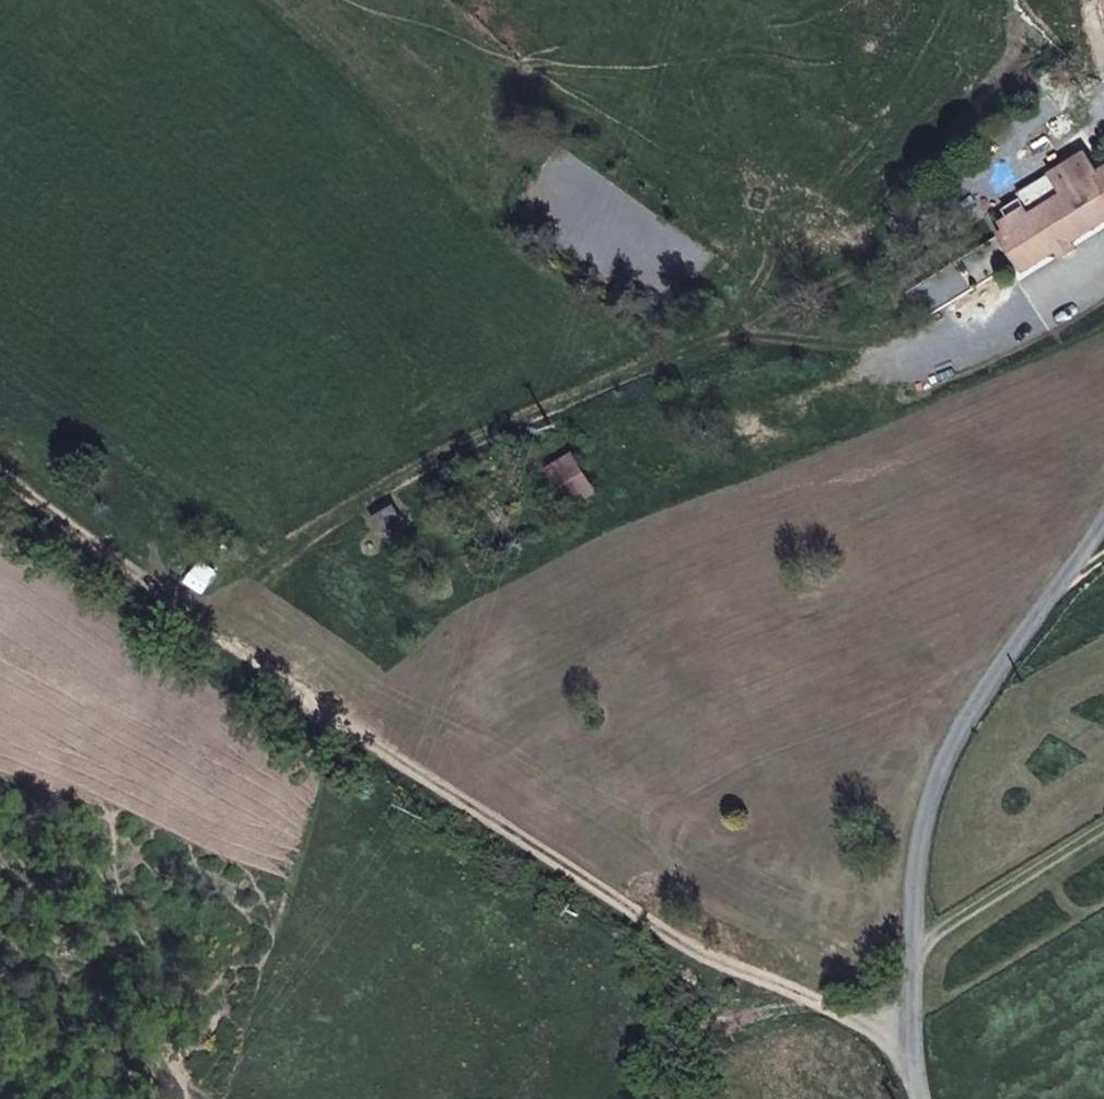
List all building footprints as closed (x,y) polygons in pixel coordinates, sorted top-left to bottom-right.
[(1096,186),(1101,179),(1082,165),(1062,192),(1068,195),(1053,215),(1048,211),(1027,241),(1031,246),(1021,260),(1069,295),(1090,266),(1100,272),(1103,267),(1103,254),(1101,251),(1103,246),(1103,192),(1096,186)] [(1101,179),(1096,186),(1103,192),(1103,175),(1101,179)]
